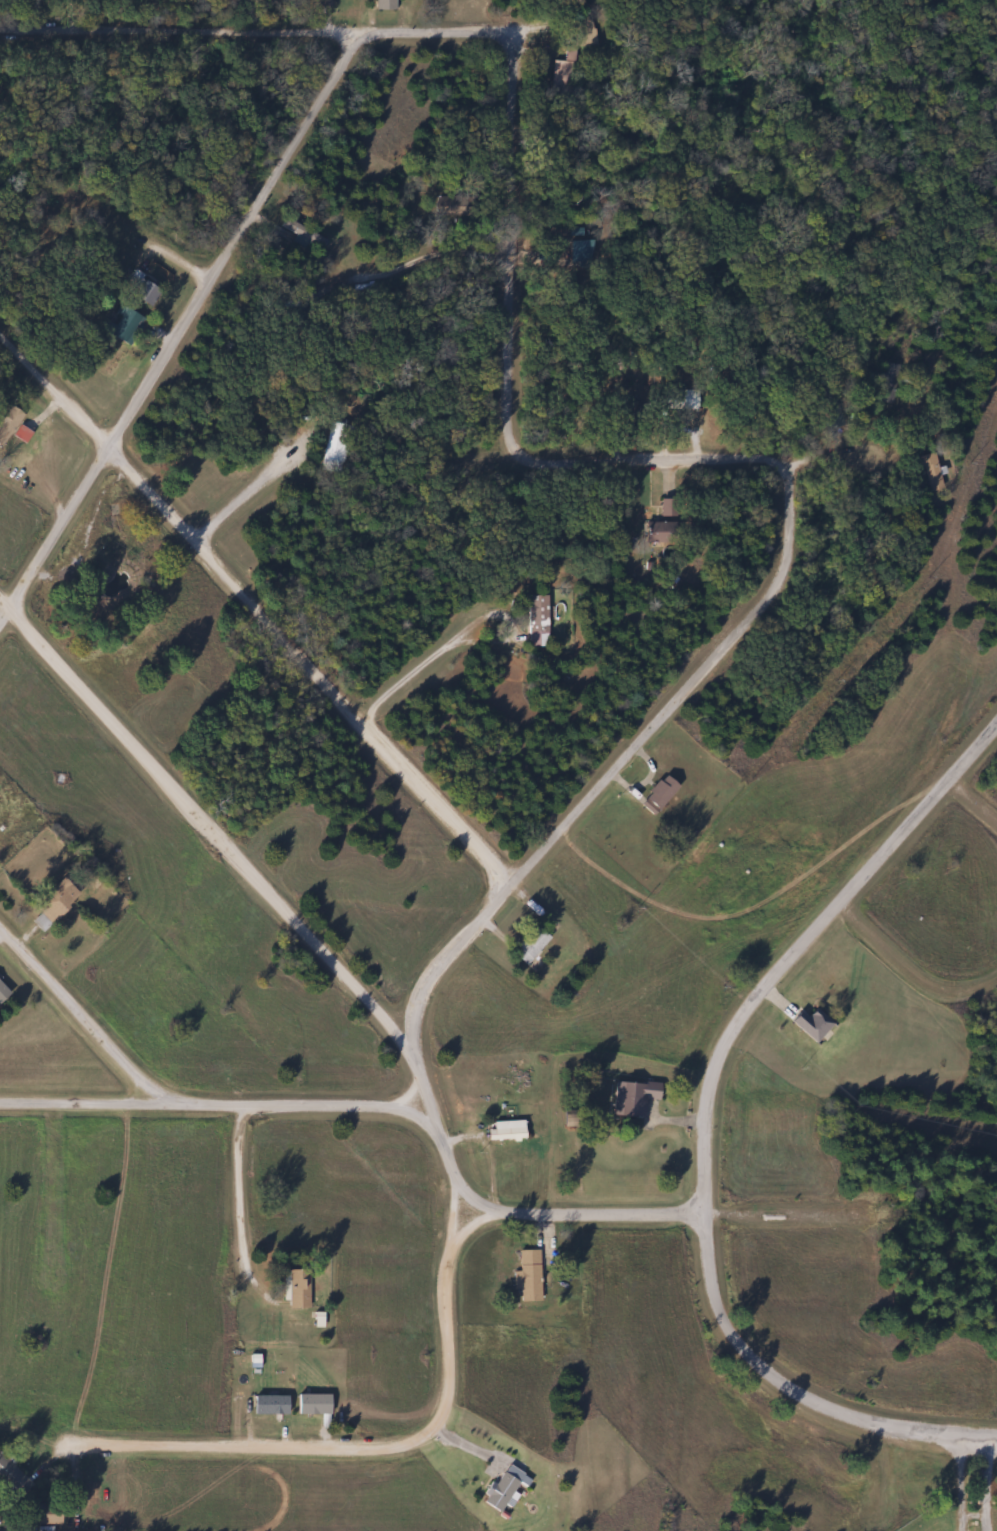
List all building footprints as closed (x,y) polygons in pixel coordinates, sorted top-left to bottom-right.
[(395,10),(395,0),(375,0),(375,10),(395,10)] [(432,213),(452,216),(454,198),(434,196),(432,213)] [(327,242),(285,218),(281,227),(322,250),(327,242)] [(589,241),(567,241),(567,264),(589,264),(589,241)] [(151,309),(159,291),(137,281),(129,298),(151,309)] [(101,328),(122,344),(139,319),(124,309),(112,326),(106,321),(101,328)] [(892,405),(894,365),(878,364),(876,404),(892,405)] [(663,410),(696,410),(696,391),(663,391),(663,410)] [(23,415),(8,406),(0,418),(0,447),(1,448),(23,415)] [(323,468),(338,470),(341,436),(326,434),(323,468)] [(915,457),(925,492),(941,488),(931,452),(915,457)] [(641,541),(672,541),(672,521),(641,521),(641,541)] [(545,646),(545,595),(525,595),(525,646),(545,646)] [(638,803),(652,815),(676,786),(661,774),(638,803)] [(42,931),(79,894),(61,877),(34,905),(41,912),(32,921),(42,931)] [(522,965),(549,941),(536,927),(510,951),(522,965)] [(10,992),(0,981),(0,1001),(10,992)] [(813,1043),(831,1025),(814,1008),(804,1018),(797,1011),(789,1020),(813,1043)] [(656,1083),(613,1082),(613,1116),(643,1117),(643,1100),(655,1100),(656,1083)] [(484,1139),(523,1139),(523,1128),(484,1128),(484,1139)] [(539,1302),(539,1250),(516,1250),(516,1289),(519,1289),(519,1302),(539,1302)] [(309,1270),(284,1270),(284,1309),(309,1309),(309,1270)] [(295,1415),(329,1415),(329,1395),(295,1395),(295,1415)] [(251,1415),(286,1415),(286,1397),(251,1397),(251,1415)] [(16,1500),(31,1485),(0,1453),(0,1483),(16,1500)] [(497,1512),(524,1475),(509,1464),(482,1502),(497,1512)] [(59,1524),(59,1504),(29,1504),(29,1524),(59,1524)]
